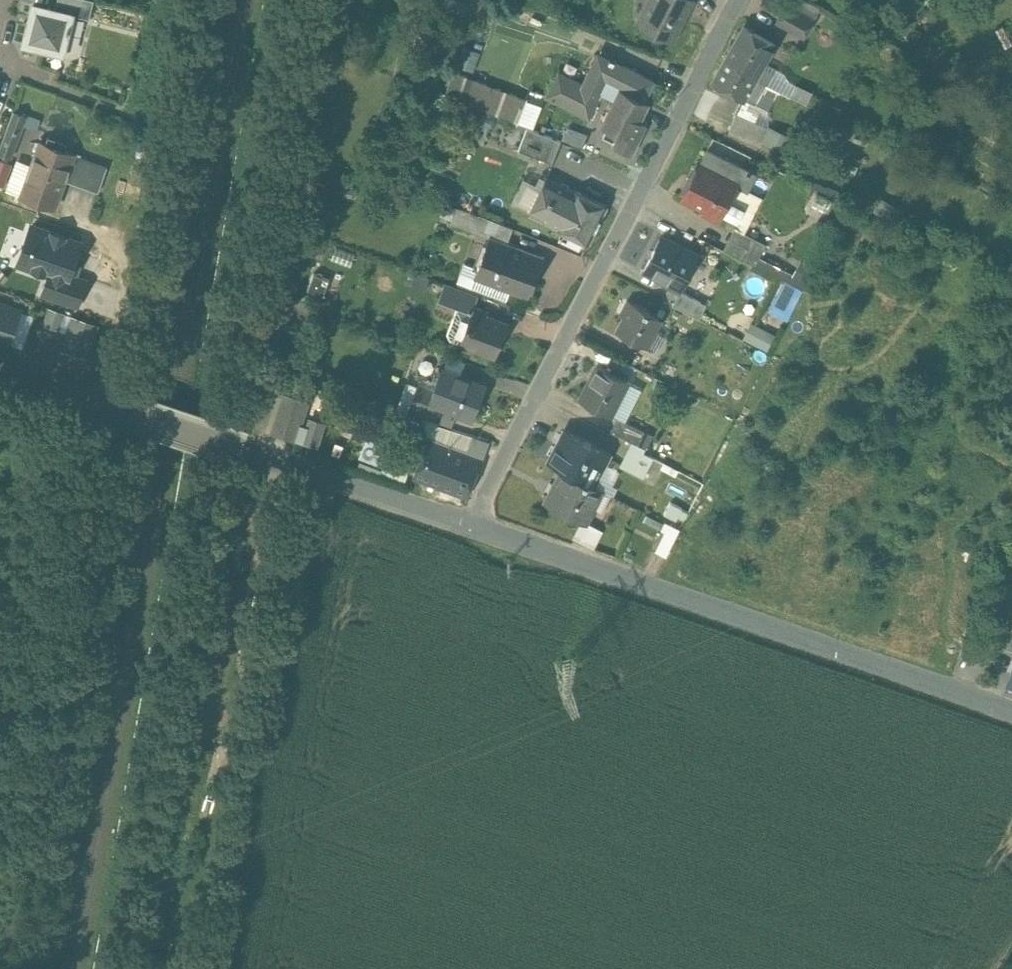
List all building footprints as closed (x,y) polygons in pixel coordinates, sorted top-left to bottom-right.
[(56,8),(73,12),(73,14),(90,18),(94,0),(58,0),(56,8)] [(641,22),(673,38),(691,0),(652,0),(641,22)] [(802,0),(800,0),(794,11),(813,22),(819,10),(802,0)] [(56,8),(34,3),(25,42),(64,51),(73,14),(73,12),(56,8)] [(794,11),(787,7),(778,23),(804,37),(813,22),(794,11)] [(775,45),(744,28),(727,58),(740,66),(738,70),(755,80),(756,79),(767,85),(773,74),(762,68),(775,45)] [(655,80),(615,60),(611,58),(609,61),(610,62),(602,78),(589,71),(583,83),(559,71),(546,97),(590,118),(602,93),(615,99),(603,125),(620,133),(614,145),(632,154),(646,125),(640,121),(649,103),(645,101),(655,80)] [(740,66),(727,58),(714,82),(713,82),(713,83),(744,100),(755,105),(767,85),(756,79),(755,80),(738,70),(740,66)] [(528,100),(457,73),(448,96),(519,123),(528,100)] [(0,149),(0,151),(12,155),(27,114),(14,110),(0,149)] [(768,128),(736,113),(729,129),(761,144),(768,128)] [(588,135),(568,127),(563,141),(583,148),(588,135)] [(562,140),(528,128),(520,150),(553,163),(562,140)] [(76,152),(41,139),(22,193),(56,206),(66,178),(99,190),(108,164),(76,152)] [(708,150),(700,165),(699,165),(683,197),(705,209),(703,214),(718,222),(723,213),(738,221),(745,208),(730,200),(737,186),(747,191),(756,174),(708,150)] [(5,184),(14,161),(0,155),(0,182),(5,184)] [(576,191),(547,177),(529,213),(558,227),(559,227),(576,191)] [(607,206),(576,190),(576,191),(559,227),(589,242),(607,206)] [(457,207),(452,222),(474,231),(480,216),(479,216),(457,207)] [(512,227),(480,215),(479,216),(480,216),(474,231),(490,237),(490,235),(506,241),(512,227)] [(46,294),(83,305),(91,278),(82,276),(93,238),(36,222),(23,264),(52,272),(46,294)] [(756,238),(734,228),(729,238),(750,249),(756,238)] [(506,241),(490,235),(490,237),(475,277),(529,297),(544,256),(506,241)] [(661,237),(646,268),(666,278),(664,281),(678,288),(695,254),(661,237)] [(750,249),(729,238),(723,249),(745,260),(750,249)] [(766,244),(756,238),(750,249),(745,260),(755,265),(766,244)] [(315,271),(309,286),(325,293),(331,277),(315,271)] [(479,295),(445,282),(439,299),(458,306),(472,311),(474,307),(479,295)] [(0,300),(0,337),(10,340),(22,308),(0,300)] [(649,313),(628,301),(628,302),(629,303),(623,315),(621,314),(621,315),(625,317),(617,331),(646,347),(647,345),(645,344),(651,332),(654,333),(661,320),(649,314),(649,313)] [(474,307),(472,311),(458,306),(448,332),(451,338),(461,342),(496,355),(508,323),(487,315),(488,312),(474,307)] [(74,314),(63,346),(87,355),(99,322),(74,314)] [(753,321),(745,337),(769,349),(777,333),(753,321)] [(628,381),(598,366),(580,400),(611,416),(628,381)] [(487,385),(442,369),(435,391),(430,402),(436,405),(475,418),(487,385)] [(435,391),(419,385),(411,409),(432,417),(436,405),(430,402),(435,391)] [(308,401),(285,394),(274,428),(297,436),(308,401)] [(306,430),(321,436),(335,402),(320,396),(306,430)] [(638,429),(618,419),(612,432),(632,442),(638,429)] [(489,441),(423,420),(416,436),(427,440),(414,476),(468,496),(489,441)] [(610,452),(566,430),(550,461),(563,468),(594,484),(610,452)] [(414,471),(392,463),(394,458),(386,454),(390,445),(367,437),(360,456),(384,465),(381,472),(409,483),(414,471)] [(652,457),(632,446),(622,466),(642,476),(652,457)] [(594,484),(563,468),(547,501),(587,521),(604,489),(594,484)] [(669,502),(665,512),(684,519),(688,509),(669,502)] [(680,529),(666,522),(662,529),(666,531),(676,537),(680,529)] [(676,537),(666,531),(655,551),(666,556),(676,537)] [(998,606),(1011,610),(1011,591),(1004,588),(998,606)] [(1009,621),(1000,646),(1011,650),(1011,622),(1009,621)]
